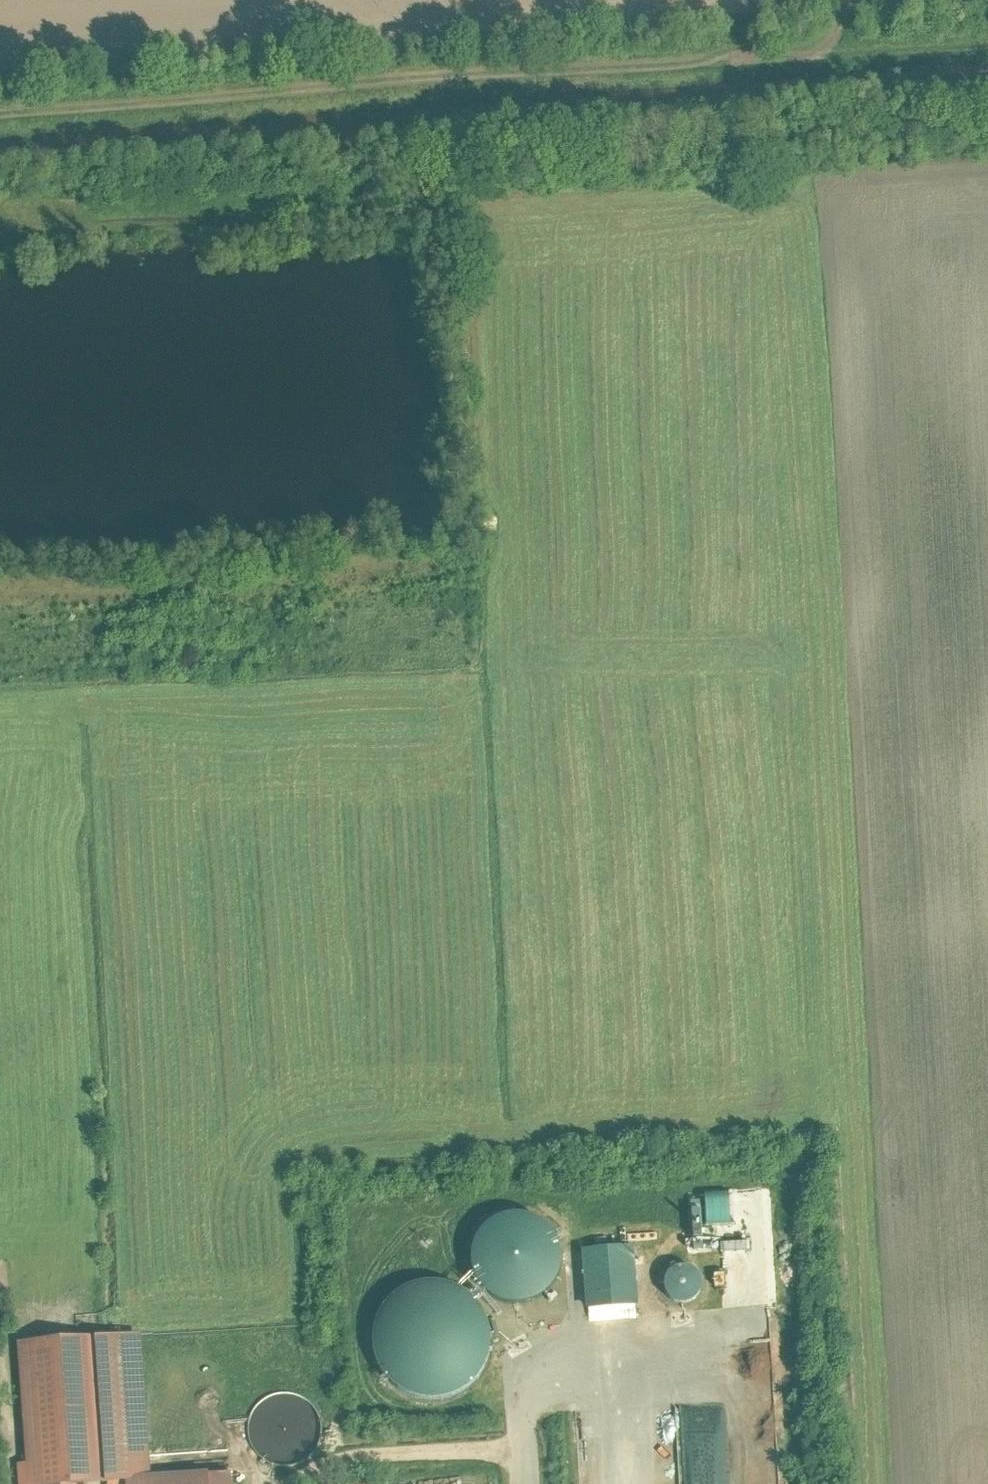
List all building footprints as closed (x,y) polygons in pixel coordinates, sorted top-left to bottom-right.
[(734,1190),(711,1190),(711,1221),(733,1221),(734,1190)] [(691,1237),(710,1236),(708,1191),(689,1192),(691,1237)] [(471,1230),(466,1243),(466,1258),(470,1272),(478,1283),(490,1292),(504,1297),(520,1297),(535,1292),(547,1282),(556,1268),(559,1252),(556,1237),(549,1222),(537,1212),(522,1206),(506,1205),(492,1210),(480,1218),(471,1230)] [(635,1299),(631,1238),(578,1242),(582,1303),(635,1299)] [(660,1274),(660,1281),(663,1287),(667,1292),(673,1295),(679,1296),(686,1295),(691,1292),(696,1288),(698,1282),(699,1276),(698,1270),(694,1265),(690,1261),(684,1258),(678,1258),(672,1259),(666,1262),(662,1268),(660,1274)] [(376,1302),(369,1319),(368,1338),(372,1356),(382,1372),(397,1384),(414,1391),(433,1392),(452,1387),(469,1376),(481,1359),(487,1340),(485,1319),(477,1300),(463,1285),(445,1276),(425,1273),(405,1278),(389,1287),(376,1302)] [(120,1483),(205,1483),(204,1468),(146,1472),(137,1330),(89,1333),(98,1481),(119,1480),(120,1483)] [(80,1481),(98,1481),(89,1333),(11,1338),(23,1483),(41,1483),(47,1483),(80,1483),(80,1481)] [(325,1440),(326,1431),(325,1421),(323,1414),(319,1407),(312,1399),(307,1396),(302,1393),(295,1391),(288,1389),(281,1389),(274,1391),(267,1393),(260,1397),(254,1403),(248,1411),(245,1419),(244,1426),(243,1433),(245,1442),(248,1450),(253,1457),(258,1462),(263,1466),(274,1471),(281,1472),(288,1472),(295,1471),(302,1468),(309,1464),(315,1459),(319,1454),(323,1447),(325,1440)]
